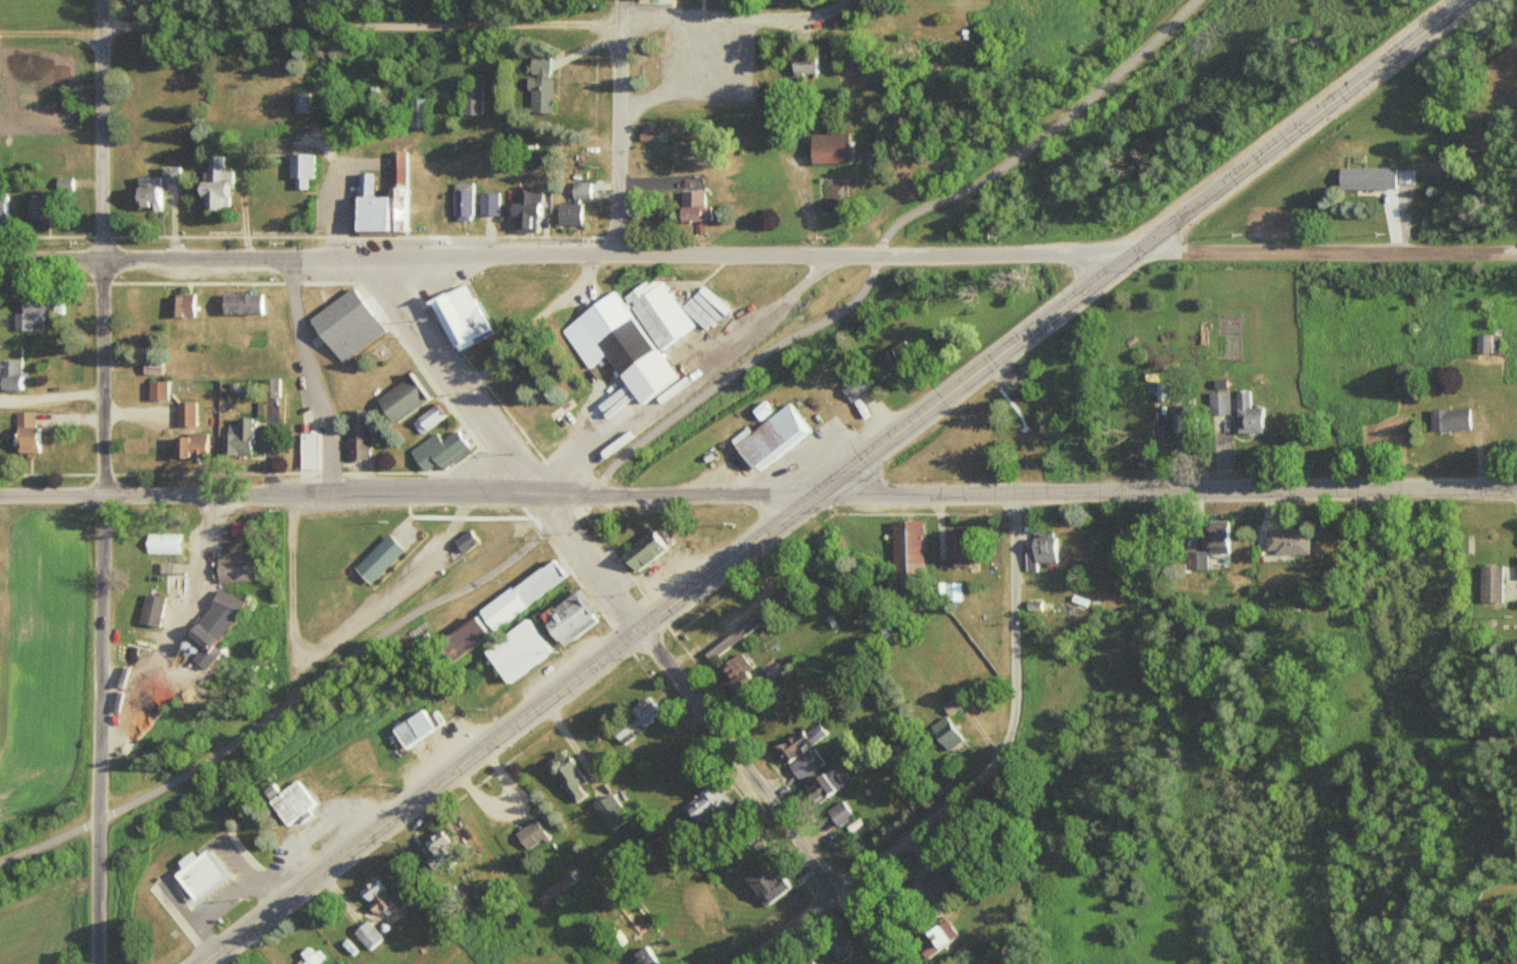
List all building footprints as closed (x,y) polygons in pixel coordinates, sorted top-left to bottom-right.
[(817,51),(790,51),(790,77),(817,77),(817,51)] [(528,113),(551,113),(551,57),(528,57),(528,113)] [(462,114),(482,114),(482,85),(462,85),(462,114)] [(293,113),(311,113),(311,92),(293,92),(293,113)] [(408,98),(408,126),(425,126),(425,98),(408,98)] [(809,133),(810,163),(848,162),(847,133),(809,133)] [(314,152),(287,152),(287,178),(292,178),(292,188),(306,188),(306,178),(314,178),(314,152)] [(230,207),(231,171),(222,170),(223,156),(205,155),(204,181),(194,180),(193,196),(201,197),(200,206),(230,207)] [(1339,167),(1339,187),(1415,187),(1415,167),(1339,167)] [(354,230),(406,230),(406,168),(389,168),(389,195),(372,195),(372,172),(354,172),(354,230)] [(75,190),(75,178),(56,179),(56,191),(75,190)] [(570,198),(591,198),(591,182),(570,182),(570,198)] [(451,183),(451,220),(474,220),(474,183),(451,183)] [(538,232),(539,190),(517,190),(516,202),(509,202),(509,232),(538,232)] [(696,207),(704,207),(704,190),(677,190),(677,220),(696,220),(696,207)] [(479,215),(499,215),(499,192),(479,192),(479,215)] [(9,193),(0,193),(0,223),(9,223),(9,193)] [(27,219),(49,219),(49,193),(27,193),(27,219)] [(578,203),(556,203),(556,225),(578,225),(578,203)] [(622,297),(660,353),(703,323),(687,300),(680,304),(674,296),(672,297),(656,274),(622,297)] [(427,299),(447,349),(487,332),(466,282),(427,299)] [(385,332),(353,286),(307,318),(339,364),(385,332)] [(19,312),(13,312),(13,329),(43,329),(43,314),(64,314),(64,292),(20,291),(19,312)] [(558,325),(584,369),(606,357),(633,403),(669,381),(616,291),(558,325)] [(167,293),(167,316),(191,316),(191,293),(167,293)] [(219,313),(263,313),(263,293),(219,293),(219,313)] [(1476,353),(1500,353),(1500,333),(1476,333),(1476,353)] [(869,362),(880,378),(915,355),(904,339),(869,362)] [(18,389),(18,358),(0,358),(0,389),(18,389)] [(160,373),(160,360),(142,360),(142,373),(160,373)] [(433,395),(416,370),(374,400),(391,425),(433,395)] [(870,388),(858,372),(838,388),(850,403),(870,388)] [(263,378),(263,398),(280,398),(280,378),(263,378)] [(166,380),(148,380),(148,400),(166,400),(166,380)] [(1215,388),(1227,388),(1227,380),(1215,380),(1215,388)] [(1210,391),(1210,414),(1231,414),(1231,391),(1210,391)] [(1253,391),(1237,391),(1237,434),(1266,434),(1266,407),(1253,407),(1253,391)] [(176,426),(194,426),(194,401),(176,401),(176,426)] [(810,432),(786,401),(770,413),(761,402),(751,410),(760,422),(749,431),(747,427),(729,441),(754,474),(810,432)] [(448,417),(440,403),(411,419),(418,433),(448,417)] [(1431,430),(1471,430),(1471,408),(1431,408),(1431,430)] [(346,410),(346,460),(369,460),(369,410),(346,410)] [(36,411),(13,411),(13,453),(36,453),(36,411)] [(1173,434),(1198,434),(1198,414),(1173,414),(1173,434)] [(220,434),(219,455),(253,456),(253,417),(235,417),(235,427),(227,427),(227,434),(220,434)] [(435,434),(408,451),(422,474),(466,446),(456,431),(439,441),(435,434)] [(317,469),(317,432),(298,432),(298,469),(317,469)] [(170,457),(206,457),(206,434),(170,434),(170,457)] [(891,520),(891,583),(924,583),(924,520),(891,520)] [(1229,521),(1205,521),(1205,551),(1186,551),(1186,569),(1205,569),(1206,553),(1228,553),(1229,521)] [(477,542),(467,529),(451,541),(460,554),(477,542)] [(666,548),(652,529),(619,554),(633,573),(666,548)] [(1309,554),(1309,529),(1265,529),(1265,554),(1309,554)] [(948,566),(968,566),(968,531),(948,531),(948,566)] [(1038,570),(1038,562),(1057,562),(1056,533),(1029,534),(1030,552),(1024,553),(1025,571),(1038,570)] [(180,534),(144,534),(144,553),(180,553),(180,534)] [(402,549),(386,534),(351,568),(367,584),(402,549)] [(254,581),(254,555),(214,555),(214,581),(254,581)] [(832,580),(821,555),(799,565),(806,583),(815,579),(818,586),(832,580)] [(489,630),(569,580),(555,558),(475,609),(489,630)] [(1481,602),(1503,602),(1503,566),(1481,566),(1481,602)] [(964,600),(964,582),(936,582),(936,600),(964,600)] [(602,620),(580,587),(537,616),(559,649),(602,620)] [(233,622),(242,600),(214,588),(205,610),(233,622)] [(137,623),(156,627),(162,597),(142,594),(137,623)] [(183,633),(203,652),(222,632),(202,614),(183,633)] [(436,641),(450,660),(487,634),(474,615),(436,641)] [(481,649),(504,684),(551,654),(528,618),(481,649)] [(749,667),(741,653),(719,666),(727,680),(749,667)] [(762,667),(772,680),(784,670),(775,657),(762,667)] [(945,694),(949,700),(941,705),(948,715),(965,702),(955,687),(945,694)] [(620,743),(660,714),(647,697),(628,711),(631,715),(610,730),(620,743)] [(389,728),(401,748),(432,729),(420,709),(389,728)] [(961,741),(944,716),(927,728),(945,752),(961,741)] [(828,734),(819,721),(776,750),(784,763),(828,734)] [(789,764),(800,781),(826,765),(816,748),(789,764)] [(586,795),(578,786),(586,780),(562,751),(544,765),(575,804),(586,795)] [(815,799),(842,787),(834,769),(807,781),(815,799)] [(287,829),(316,807),(295,779),(266,801),(287,829)] [(683,809),(702,829),(732,799),(712,780),(683,809)] [(593,805),(609,831),(629,819),(613,792),(593,805)] [(827,811),(837,827),(854,816),(844,800),(827,811)] [(515,834),(527,851),(547,836),(534,820),(515,834)] [(424,860),(436,874),(459,854),(438,831),(422,844),(430,854),(424,860)] [(227,879),(205,848),(168,875),(190,905),(227,879)] [(743,881),(768,907),(791,885),(767,859),(743,881)] [(921,879),(935,898),(956,883),(943,864),(921,879)] [(393,902),(375,878),(357,891),(374,915),(393,902)] [(352,932),(368,951),(382,938),(366,919),(352,932)] [(957,936),(947,919),(913,941),(924,957),(957,936)] [(826,944),(839,962),(854,952),(842,933),(826,944)] [(646,945),(629,959),(633,963),(662,963),(646,945)] [(318,958),(305,948),(293,963),(314,963),(318,958)]
